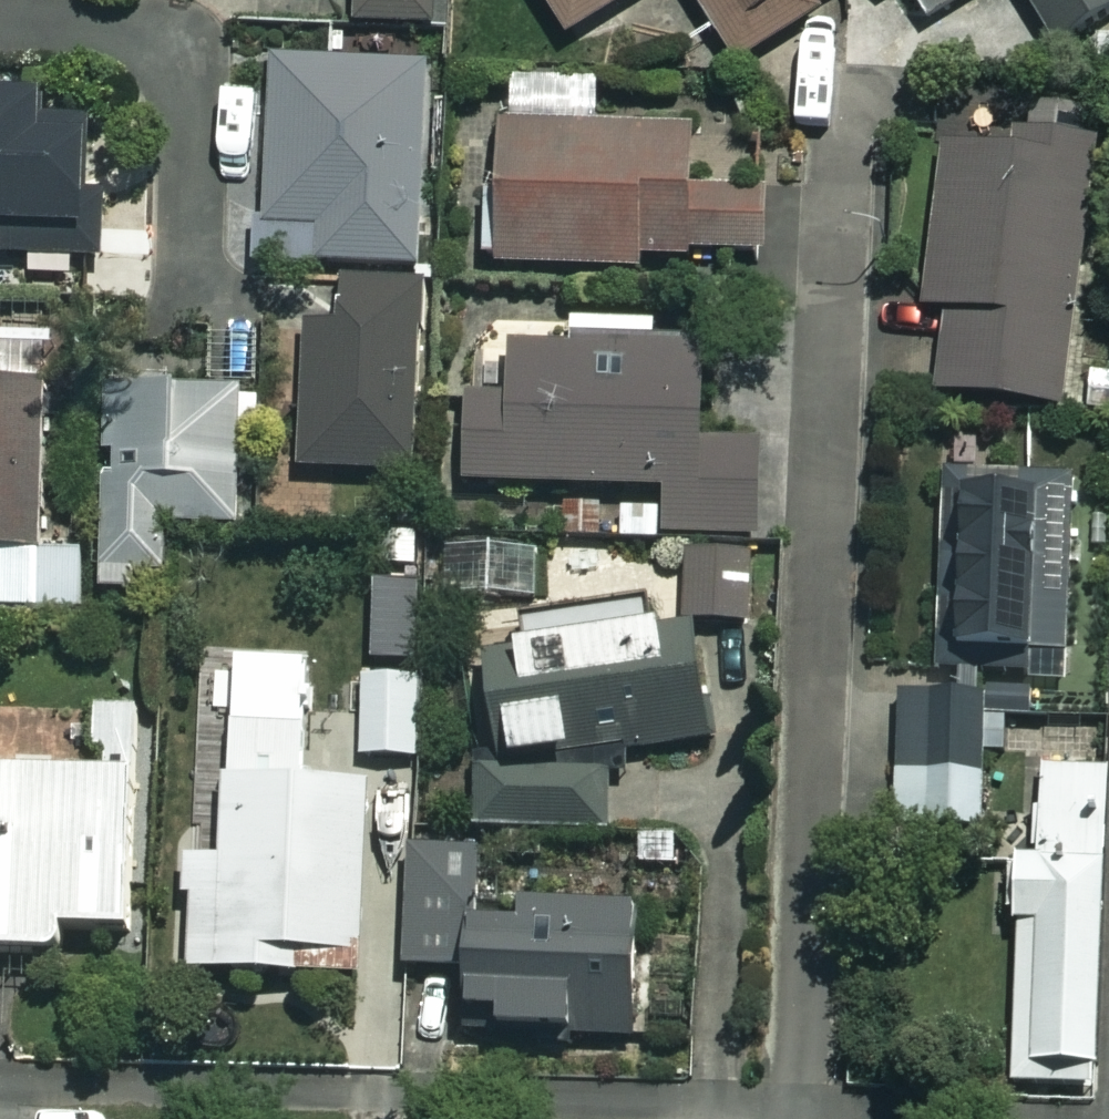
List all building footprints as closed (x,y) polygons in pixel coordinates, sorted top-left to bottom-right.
[(436,0),(353,0),(353,28),(435,29),(436,0)] [(561,41),(626,0),(535,0),(561,41)] [(809,0),(689,0),(733,71),(820,17),(809,0)] [(953,69),(1033,20),(1052,51),(1108,16),(1108,0),(910,0),(953,69)] [(268,62),(261,226),(244,225),(242,271),(318,275),(319,266),(418,271),(428,70),(268,62)] [(101,271),(105,197),(82,196),(85,114),(0,110),(0,267),(101,271)] [(684,129),(490,127),(488,272),(636,274),(636,260),(757,261),(758,192),(683,191),(684,129)] [(1086,148),(941,133),(922,310),(943,312),(934,399),(1058,412),(1086,148)] [(410,286),(336,284),(335,334),(302,333),(298,479),(406,481),(410,286)] [(650,324),(566,324),(566,353),(463,353),(463,492),(664,492),(663,541),(753,542),(753,448),(696,448),(697,344),(650,344),(650,324)] [(0,351),(0,615),(80,616),(80,559),(36,558),(39,351),(0,351)] [(236,393),(97,395),(100,599),(159,598),(158,527),(237,525),(236,393)] [(1071,482),(945,477),(941,581),(952,581),(950,655),(1065,659),(1071,482)] [(414,507),(368,507),(368,573),(414,573),(414,507)] [(479,610),(544,600),(541,546),(424,550),(430,605),(479,610)] [(751,558),(682,558),(682,626),(752,625),(751,558)] [(465,770),(474,866),(520,862),(518,837),(606,829),(600,764),(698,756),(687,635),(644,639),(642,618),(520,629),(522,656),(477,660),(486,768),(465,770)] [(418,684),(360,683),(359,760),(417,761),(418,684)] [(986,695),(900,690),(891,832),(977,837),(986,695)] [(93,711),(90,777),(0,774),(0,960),(57,962),(58,936),(129,939),(137,713),(93,711)] [(303,734),(219,733),(217,865),(186,865),(184,980),(357,982),(359,792),(302,792),(303,734)] [(1000,932),(1012,932),(1007,1092),(1093,1095),(1103,778),(1038,776),(1035,867),(1002,866),(1000,932)] [(469,912),(471,865),(406,862),(400,973),(458,976),(455,1038),(621,1046),(627,920),(469,912)]
